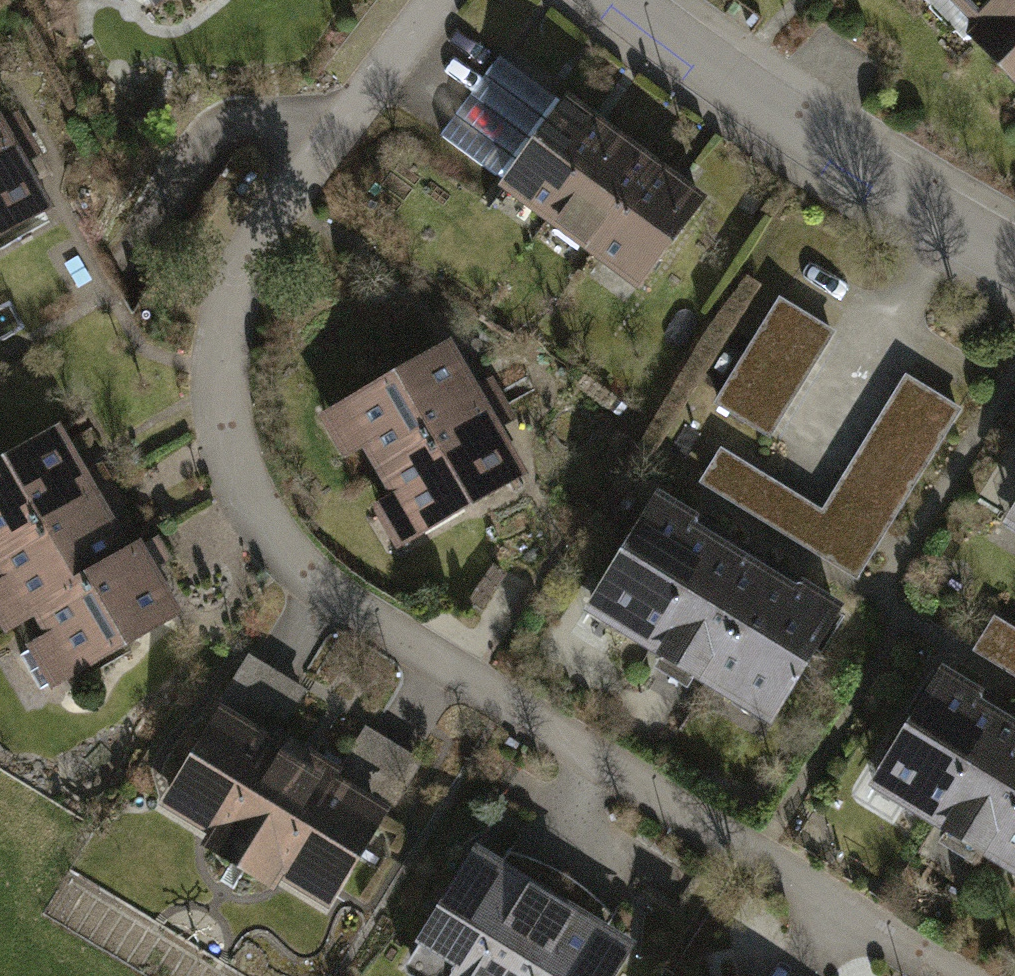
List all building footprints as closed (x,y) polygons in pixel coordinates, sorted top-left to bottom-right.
[(1014,77),(1014,0),(944,0),(1014,77)] [(438,146),(508,196),(577,100),(507,50),(438,146)] [(508,196),(559,232),(628,137),(577,100),(508,196)] [(22,149),(0,110),(0,161),(22,149)] [(559,232),(601,263),(670,167),(628,137),(559,232)] [(0,161),(0,251),(60,216),(22,149),(0,161)] [(649,297),(718,202),(670,167),(601,263),(649,297)] [(841,336),(783,300),(717,406),(776,442),(841,336)] [(459,345),(320,426),(357,490),(497,408),(459,345)] [(962,410),(904,374),(817,514),(723,455),(699,495),(852,589),(962,410)] [(536,475),(497,408),(357,490),(397,557),(536,475)] [(0,468),(0,554),(106,494),(69,429),(0,468)] [(0,554),(0,621),(5,630),(21,622),(140,554),(106,494),(0,554)] [(590,621),(655,660),(733,534),(669,494),(590,621)] [(1014,550),(1014,521),(1002,542),(1014,550)] [(655,660),(719,700),(797,573),(733,534),(655,660)] [(140,554),(21,622),(59,690),(187,617),(148,550),(140,554)] [(719,700),(782,739),(861,612),(797,573),(719,700)] [(998,619),(976,655),(1014,679),(1014,630),(998,619)] [(252,662),(158,812),(242,865),(308,759),(278,740),(306,695),(252,662)] [(870,794),(934,834),(1013,707),(949,667),(870,794)] [(998,873),(1014,846),(1014,708),(1013,707),(934,834),(998,873)] [(308,759),(242,865),(328,918),(424,765),(374,734),(345,781),(308,759)] [(400,975),(518,975),(567,900),(483,846),(400,975)] [(1014,883),(1014,846),(998,873),(1014,883)] [(518,975),(629,975),(646,950),(567,900),(518,975)]
